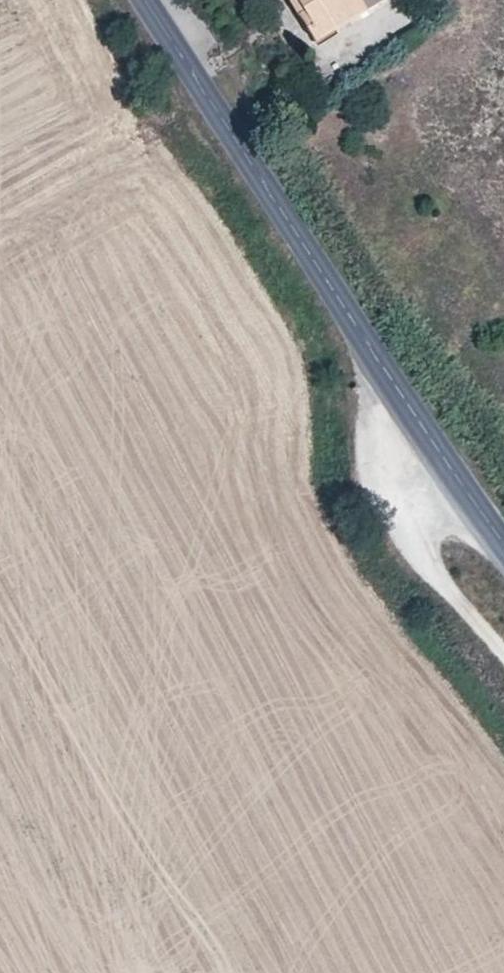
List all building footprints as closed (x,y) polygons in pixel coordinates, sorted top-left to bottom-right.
[(298,13),(303,10),(297,0),(287,0),(295,15),(298,13)] [(298,13),(314,40),(379,0),(297,0),(303,10),(298,13)]
